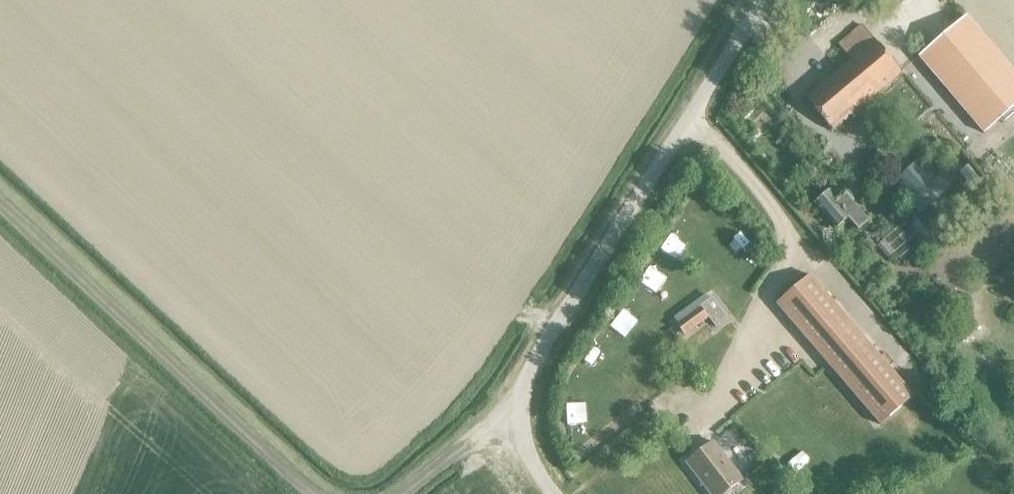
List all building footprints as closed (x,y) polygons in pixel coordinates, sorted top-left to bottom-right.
[(919,56),(984,133),(989,128),(1013,107),(1013,73),(966,16),(923,52),(919,56)] [(831,131),(901,72),(874,40),(804,99),(831,131)] [(903,180),(895,187),(920,214),(950,186),(938,173),(930,181),(914,163),(899,176),(903,180)] [(988,190),(967,165),(958,172),(979,197),(988,190)] [(858,231),(868,222),(844,194),(836,200),(828,191),(814,203),(836,229),(847,219),(858,231)] [(662,235),(653,252),(671,261),(679,243),(662,235)] [(867,239),(862,243),(870,252),(875,248),(867,239)] [(884,242),(877,247),(888,260),(894,255),(884,242)] [(775,304),(815,350),(880,425),(913,396),(809,275),(775,304)] [(715,327),(726,318),(711,298),(676,324),(684,335),(707,317),(715,327)] [(963,326),(955,332),(961,341),(970,333),(963,326)] [(565,410),(553,413),(557,431),(569,429),(565,410)] [(742,480),(713,442),(710,444),(705,444),(699,449),(699,453),(686,463),(710,493),(728,493),(730,493),(731,488),(742,480)] [(819,466),(805,472),(811,485),(825,480),(819,466)]
